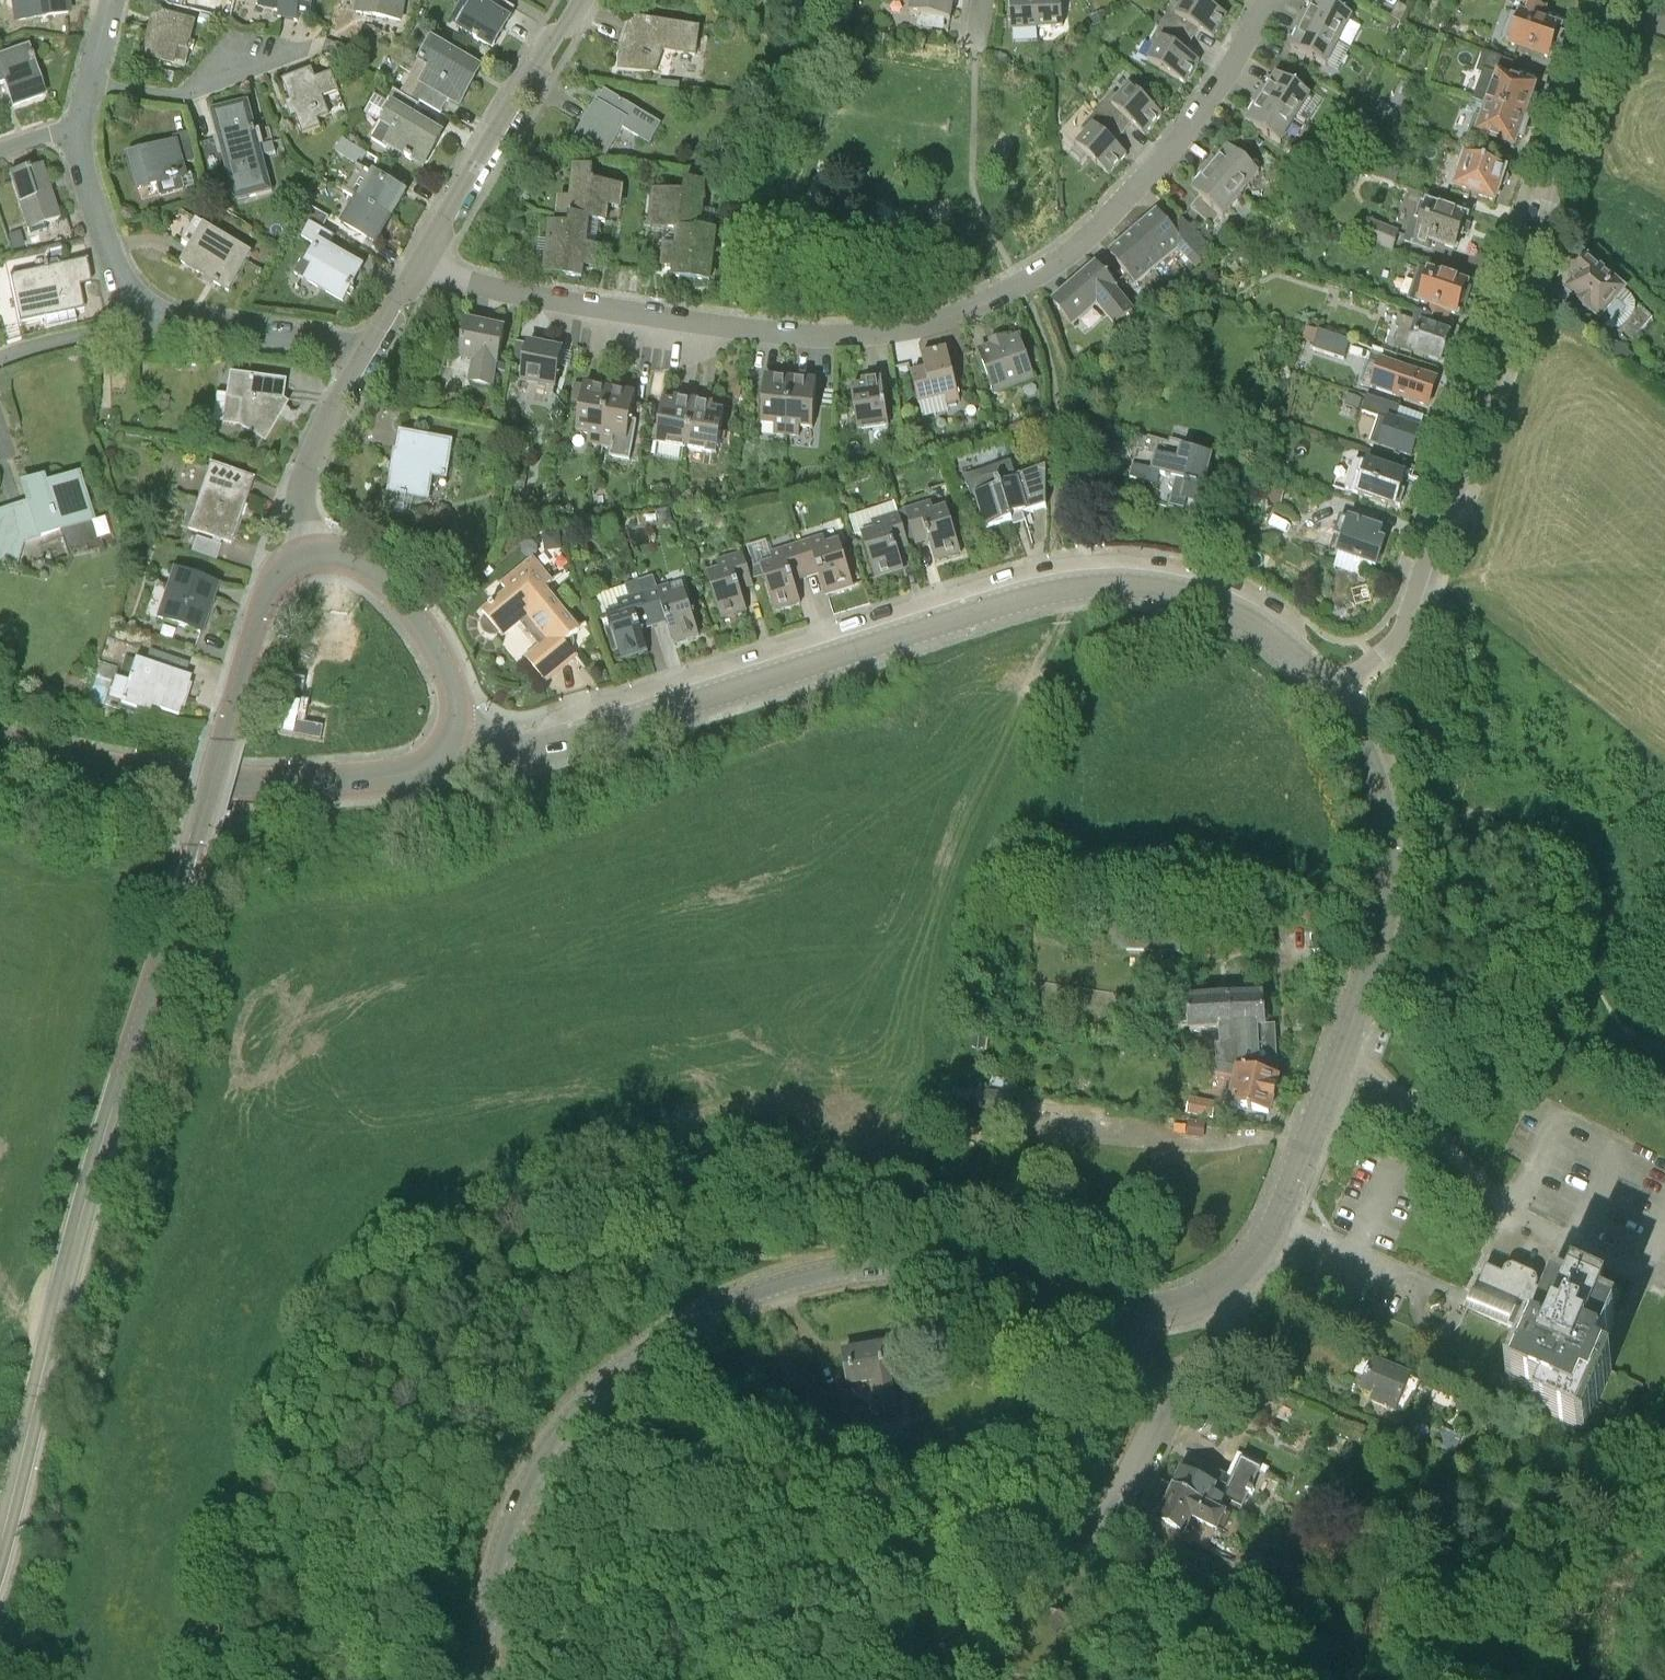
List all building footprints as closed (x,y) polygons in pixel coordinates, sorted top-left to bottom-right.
[(15,9),(48,4),(49,16),(68,13),(66,0),(13,0),(15,9)] [(259,8),(280,12),(278,18),(298,22),(302,0),(261,0),(259,8)] [(401,22),(405,0),(359,0),(357,13),(401,22)] [(493,48),(509,21),(494,12),(501,0),(471,0),(476,3),(461,29),(493,48)] [(910,14),(951,21),(954,1),(946,0),(913,0),(910,14)] [(1037,0),(1010,0),(1012,30),(1038,28),(1037,0)] [(1038,28),(1062,27),(1061,0),(1037,0),(1038,28)] [(1187,38),(1194,27),(1213,39),(1227,17),(1201,0),(1185,0),(1181,7),(1175,3),(1163,23),(1187,38)] [(1301,22),(1340,42),(1352,18),(1318,0),(1317,0),(1313,8),(1309,6),(1301,22)] [(1510,45),(1530,52),(1550,60),(1561,29),(1542,22),(1547,9),(1526,2),(1522,13),(1510,45)] [(1398,4),(1391,18),(1401,23),(1409,9),(1398,4)] [(1105,11),(1091,17),(1095,27),(1109,21),(1105,11)] [(194,24),(178,20),(157,14),(146,55),(183,65),(194,24)] [(199,14),(197,24),(209,27),(212,18),(199,14)] [(1396,30),(1399,24),(1391,19),(1387,26),(1396,30)] [(620,60),(620,71),(657,74),(664,51),(696,56),(700,30),(633,20),(620,60)] [(1086,36),(1094,29),(1087,21),(1079,28),(1086,36)] [(1296,41),(1291,50),(1326,68),(1340,42),(1301,22),(1292,39),(1296,41)] [(1148,62),(1186,85),(1200,62),(1180,50),(1187,38),(1163,23),(1151,43),(1157,47),(1148,62)] [(420,60),(400,94),(419,105),(421,102),(441,114),(450,99),(460,105),(480,70),(433,43),(422,61),(420,60)] [(27,49),(0,59),(0,66),(13,105),(13,106),(43,95),(43,94),(42,95),(31,63),(34,63),(32,56),(29,57),(27,49)] [(1485,106),(1529,121),(1535,102),(1531,101),(1536,89),(1510,79),(1515,63),(1489,53),(1483,70),(1496,75),(1485,106)] [(1007,59),(999,57),(996,65),(1004,67),(1007,59)] [(171,84),(174,74),(160,71),(158,80),(171,84)] [(339,93),(332,75),(316,81),(313,72),(283,83),(303,136),(321,129),(318,122),(330,117),(323,100),(339,93)] [(1259,96),(1296,119),(1310,96),(1277,76),(1272,84),(1268,82),(1259,96)] [(657,81),(657,90),(668,91),(668,82),(657,81)] [(750,86),(750,99),(766,99),(766,86),(750,86)] [(1098,111),(1119,129),(1127,120),(1145,136),(1162,116),(1130,86),(1119,98),(1114,94),(1098,111)] [(419,105),(400,94),(394,90),(386,104),(394,108),(385,123),(383,122),(372,140),(387,149),(389,146),(423,166),(441,135),(411,117),(419,105)] [(661,125),(606,93),(599,104),(598,104),(575,141),(577,142),(568,158),(594,162),(599,154),(605,158),(623,127),(650,143),(661,125)] [(1252,115),(1247,124),(1279,145),(1296,119),(1259,96),(1248,113),(1252,115)] [(1379,101),(1372,113),(1387,121),(1393,109),(1379,101)] [(273,192),(250,103),(211,113),(218,140),(197,146),(207,184),(242,175),(249,199),(273,192)] [(1475,134),(1494,141),(1514,148),(1518,138),(1522,139),(1529,121),(1485,106),(1475,134)] [(1077,146),(1109,176),(1127,156),(1109,140),(1119,129),(1098,111),(1083,128),(1089,133),(1077,146)] [(1469,136),(1457,132),(1453,142),(1465,146),(1469,136)] [(197,161),(189,133),(174,138),(176,145),(129,158),(129,159),(130,159),(139,190),(186,177),(182,165),(197,161)] [(1352,133),(1343,143),(1352,150),(1360,140),(1352,133)] [(1256,139),(1253,144),(1260,149),(1263,144),(1256,139)] [(343,140),(336,152),(360,167),(368,154),(343,140)] [(1472,141),(1469,148),(1495,157),(1498,150),(1472,141)] [(1208,168),(1241,195),(1260,174),(1229,149),(1223,156),(1220,154),(1208,168)] [(1454,190),(1475,196),(1496,203),(1501,188),(1506,186),(1508,180),(1506,175),(1506,172),(1486,164),(1465,157),(1454,190)] [(29,168),(9,175),(25,222),(41,216),(44,225),(60,219),(50,191),(46,192),(43,185),(48,183),(42,165),(29,169),(29,168)] [(1199,198),(1191,208),(1212,225),(1220,215),(1223,217),(1241,195),(1208,168),(1196,182),(1199,185),(1193,192),(1199,198)] [(345,191),(344,191),(391,219),(404,196),(405,196),(406,195),(367,172),(364,176),(359,173),(353,175),(344,191),(345,191)] [(571,219),(589,221),(606,223),(608,206),(620,208),(622,190),(593,186),(595,175),(576,172),(573,200),(561,199),(559,217),(571,219)] [(680,232),(699,235),(705,189),(686,186),(684,198),(656,194),(651,228),(680,232)] [(335,208),(349,216),(344,224),(377,244),(378,243),(377,242),(391,219),(344,191),(335,208)] [(305,204),(298,217),(323,230),(329,217),(305,204)] [(1467,219),(1446,212),(1421,204),(1416,219),(1414,218),(1405,242),(1430,251),(1432,243),(1457,251),(1462,235),(1463,236),(1464,233),(1463,233),(1465,226),(1466,227),(1467,224),(1466,224),(1467,219)] [(1195,268),(1213,251),(1181,219),(1170,228),(1158,214),(1111,255),(1138,286),(1179,251),(1195,268)] [(586,248),(589,221),(571,219),(569,229),(552,227),(548,262),(565,264),(563,276),(582,278),(584,266),(595,268),(597,250),(586,248)] [(182,264),(229,292),(252,253),(197,221),(182,246),(190,251),(182,264)] [(1400,232),(1368,221),(1361,241),(1393,253),(1400,232)] [(335,237),(310,223),(302,238),(318,248),(309,263),(303,259),(295,274),(342,302),(362,268),(328,250),(335,237)] [(26,245),(21,230),(10,234),(15,249),(26,245)] [(699,235),(680,232),(678,250),(666,249),(664,267),(676,268),(675,277),(710,281),(716,237),(699,235)] [(1248,238),(1239,250),(1249,259),(1259,247),(1248,238)] [(58,245),(46,248),(49,259),(60,256),(58,245)] [(1247,261),(1240,252),(1225,264),(1232,273),(1247,261)] [(10,276),(19,323),(45,318),(47,328),(77,322),(75,311),(85,309),(78,277),(89,274),(86,260),(58,266),(57,261),(45,263),(46,269),(43,269),(35,271),(10,276)] [(1628,294),(1604,274),(1588,260),(1585,263),(1582,260),(1573,271),(1576,273),(1573,276),(1577,280),(1566,292),(1602,323),(1608,316),(1612,319),(1605,328),(1626,346),(1652,317),(1632,298),(1628,294)] [(35,271),(43,269),(42,261),(34,263),(35,271)] [(1115,288),(1097,267),(1054,304),(1073,326),(1097,303),(1116,325),(1132,311),(1113,290),(1115,288)] [(1417,305),(1424,308),(1422,315),(1447,324),(1450,314),(1458,316),(1459,313),(1464,311),(1467,302),(1464,298),(1468,286),(1448,279),(1428,273),(1428,271),(1419,268),(1407,301),(1417,304),(1417,305)] [(1430,328),(1421,326),(1404,320),(1395,346),(1413,351),(1412,353),(1422,355),(1443,362),(1452,336),(1430,328)] [(484,332),(466,328),(460,356),(476,359),(471,382),(490,386),(494,363),(499,364),(505,331),(485,327),(484,332)] [(1350,341),(1319,332),(1315,345),(1313,351),(1344,360),(1350,341)] [(991,349),(979,354),(994,395),(1035,379),(1020,338),(1007,343),(1007,342),(991,348),(991,349)] [(1614,341),(1606,351),(1626,367),(1635,357),(1614,341)] [(563,352),(529,345),(522,381),(556,388),(563,352)] [(1396,355),(1372,347),(1368,360),(1385,364),(1393,366),(1396,355)] [(946,405),(960,401),(948,350),(922,356),(926,372),(912,375),(919,405),(945,398),(946,405)] [(1376,390),(1428,407),(1437,381),(1393,366),(1385,364),(1376,390)] [(283,384),(231,377),(228,397),(244,399),(241,425),(264,439),(284,406),(280,403),(282,386),(283,386),(283,384)] [(773,436),(787,437),(791,379),(789,379),(789,380),(766,378),(762,425),(774,426),(773,436)] [(791,379),(787,437),(799,438),(799,428),(813,430),(817,382),(794,380),(794,379),(791,379)] [(863,388),(852,390),(858,433),(890,428),(882,380),(862,383),(863,388)] [(588,443),(601,445),(610,389),(608,389),(608,390),(585,386),(577,432),(589,434),(588,443)] [(613,390),(610,389),(601,445),(612,447),(610,457),(631,461),(634,444),(642,445),(648,409),(634,407),(636,395),(613,391),(613,390)] [(1363,401),(1349,396),(1345,406),(1359,411),(1363,401)] [(1399,424),(1396,423),(1400,408),(1367,397),(1362,413),(1389,421),(1380,447),(1391,450),(1411,457),(1420,431),(1399,424)] [(895,398),(885,399),(888,416),(898,414),(895,398)] [(656,444),(687,450),(695,402),(676,399),(675,404),(664,402),(656,444)] [(554,405),(559,413),(564,409),(559,402),(554,405)] [(695,402),(687,450),(718,456),(725,413),(714,411),(715,406),(695,402)] [(395,463),(390,493),(428,499),(431,475),(446,477),(451,443),(402,435),(398,463),(395,463)] [(1172,441),(1169,445),(1148,439),(1144,453),(1138,451),(1130,480),(1158,487),(1160,476),(1176,481),(1169,508),(1184,512),(1187,501),(1208,507),(1214,486),(1206,484),(1214,451),(1172,441)] [(1047,469),(1016,479),(1011,462),(965,477),(970,491),(976,511),(981,510),(987,531),(1013,523),(1011,518),(1023,514),(1024,516),(1047,508),(1047,469)] [(1346,490),(1357,494),(1357,495),(1374,500),(1395,507),(1396,505),(1400,507),(1405,493),(1400,491),(1405,477),(1366,465),(1366,466),(1354,462),(1346,490)] [(189,529),(231,543),(252,481),(211,466),(189,529)] [(32,511),(17,516),(26,543),(41,538),(40,536),(92,520),(78,476),(44,487),(42,480),(23,486),(32,511)] [(526,478),(516,476),(513,492),(523,494),(526,478)] [(1286,491),(1268,485),(1264,502),(1281,507),(1286,491)] [(918,544),(929,540),(936,561),(961,553),(955,532),(947,506),(935,510),(933,501),(905,508),(899,513),(898,513),(909,547),(910,547),(909,546),(916,544),(916,545),(918,544)] [(862,535),(871,559),(877,579),(903,571),(896,550),(907,547),(908,548),(909,547),(898,513),(895,503),(850,518),(856,537),(862,535)] [(656,522),(664,527),(672,525),(669,510),(654,513),(656,522)] [(17,567),(24,544),(26,543),(17,516),(16,512),(0,518),(0,562),(17,567)] [(1349,523),(1346,534),(1339,555),(1376,567),(1383,544),(1378,542),(1381,532),(1360,526),(1349,523)] [(542,536),(544,554),(561,552),(559,534),(542,536)] [(824,536),(796,545),(807,579),(809,578),(820,574),(827,595),(853,587),(838,542),(827,545),(824,536)] [(191,552),(196,554),(216,561),(221,546),(200,539),(196,538),(191,552)] [(146,542),(142,552),(149,555),(153,545),(146,542)] [(807,579),(796,545),(772,552),(775,562),(761,566),(775,612),(801,604),(794,583),(805,579),(805,580),(807,579)] [(457,565),(474,561),(471,549),(454,553),(457,565)] [(754,587),(752,580),(744,553),(718,560),(720,570),(707,574),(722,620),(747,612),(741,591),(754,587)] [(504,583),(511,591),(494,605),(493,604),(490,606),(491,608),(483,614),(486,617),(483,627),(485,632),(489,635),(495,636),(500,634),(503,637),(528,617),(548,642),(526,659),(546,683),(569,664),(563,657),(571,650),(573,646),(573,642),(572,638),(580,632),(566,615),(545,589),(553,582),(534,558),(504,583)] [(201,633),(217,586),(174,571),(158,617),(201,633)] [(654,576),(638,581),(654,628),(657,627),(668,623),(674,644),(700,636),(693,615),(685,590),(672,594),(669,584),(658,588),(654,576)] [(642,631),(653,628),(653,629),(654,628),(638,581),(626,585),(626,587),(597,596),(604,618),(609,617),(623,661),(648,652),(642,631)] [(170,672),(135,661),(127,683),(124,682),(117,704),(150,713),(151,707),(158,709),(178,716),(191,679),(170,672)] [(297,682),(287,680),(275,737),(320,745),(323,728),(305,725),(299,723),(301,711),(307,683),(297,682)] [(1181,953),(1184,920),(1112,917),(1110,950),(1181,953)] [(1227,1070),(1277,1079),(1275,1038),(1265,1038),(1263,996),(1189,1000),(1189,1034),(1219,1031),(1220,1049),(1215,1049),(1216,1068),(1227,1069),(1227,1070)] [(1229,1103),(1248,1108),(1270,1114),(1278,1080),(1277,1079),(1227,1070),(1225,1079),(1234,1081),(1229,1103)] [(1016,1082),(990,1079),(988,1092),(1014,1095),(1016,1082)] [(951,1089),(951,1097),(948,1119),(971,1122),(972,1112),(980,1113),(980,1118),(1012,1121),(1014,1096),(951,1089)] [(1214,1117),(1217,1104),(1189,1099),(1187,1115),(1214,1117)] [(1182,1135),(1204,1137),(1206,1125),(1184,1122),(1182,1135)] [(1571,1293),(1556,1286),(1552,1296),(1537,1289),(1539,1284),(1538,1281),(1537,1278),(1534,1276),(1512,1267),(1507,1268),(1505,1270),(1504,1272),(1503,1274),(1487,1267),(1483,1275),(1476,1292),(1474,1291),(1472,1294),(1469,1301),(1465,1310),(1468,1311),(1508,1328),(1533,1340),(1513,1384),(1543,1398),(1536,1413),(1556,1422),(1583,1433),(1597,1401),(1610,1370),(1596,1364),(1598,1360),(1617,1316),(1608,1311),(1612,1302),(1591,1293),(1574,1285),(1571,1293)] [(844,1355),(850,1388),(868,1385),(870,1397),(877,1396),(881,1416),(898,1413),(892,1381),(886,1348),(844,1355)] [(1372,1402),(1397,1413),(1404,1415),(1423,1382),(1414,1377),(1412,1380),(1373,1363),(1362,1391),(1375,1396),(1372,1402)] [(1362,1445),(1369,1429),(1357,1424),(1356,1426),(1337,1417),(1331,1431),(1362,1445)] [(1452,1453),(1459,1436),(1445,1430),(1438,1447),(1452,1453)] [(1208,1485),(1202,1482),(1183,1473),(1175,1489),(1210,1505),(1226,1512),(1227,1512),(1239,1516),(1250,1494),(1252,1495),(1255,1490),(1253,1489),(1262,1471),(1242,1460),(1229,1486),(1224,1484),(1227,1478),(1210,1469),(1206,1478),(1210,1480),(1208,1485)] [(1042,1495),(1044,1495),(1045,1480),(1044,1480),(1044,1482),(1028,1480),(1028,1478),(1026,1478),(1025,1493),(1026,1493),(1026,1491),(1042,1493),(1042,1495)] [(1157,1480),(1135,1526),(1179,1544),(1183,1536),(1185,1537),(1191,1522),(1196,1524),(1216,1532),(1226,1512),(1210,1505),(1175,1489),(1157,1480)]
